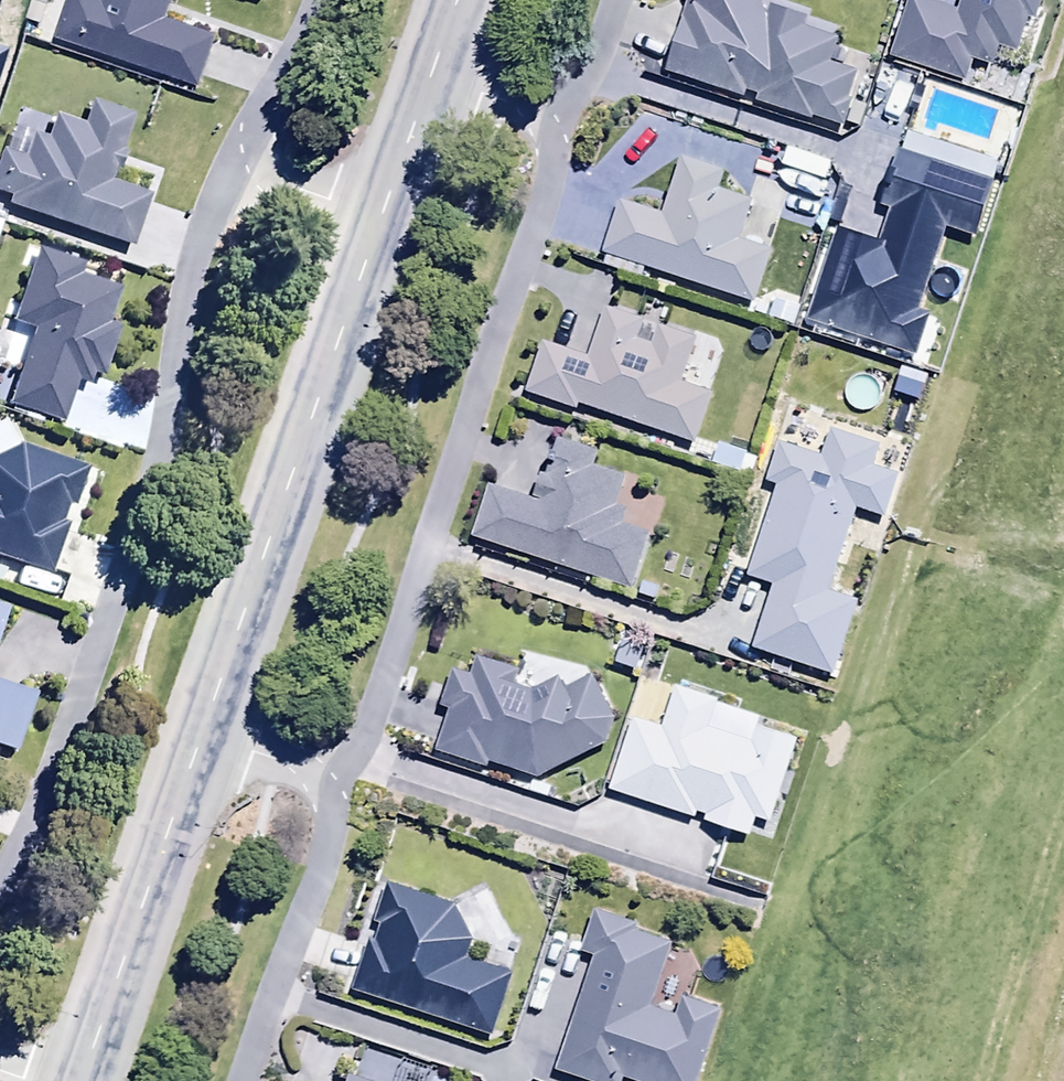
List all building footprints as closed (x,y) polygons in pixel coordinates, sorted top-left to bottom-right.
[(61,42),(203,88),(217,45),(165,28),(174,0),(103,0),(102,3),(92,0),(74,0),(61,42)] [(664,78),(813,130),(815,124),(846,135),(847,131),(861,136),(869,112),(848,105),(857,80),(829,71),(838,46),(804,35),(808,24),(771,11),(768,19),(758,0),(687,0),(664,78)] [(912,1),(892,64),(963,87),(973,58),(996,65),(1001,49),(1019,55),(1029,24),(1038,27),(1046,0),(968,0),(962,17),(912,1)] [(13,204),(10,212),(132,256),(152,202),(114,189),(137,123),(95,108),(86,132),(60,123),(53,144),(39,139),(30,165),(6,156),(0,175),(0,199),(13,204)] [(737,245),(750,207),(720,197),(726,179),(681,164),(661,222),(622,209),(605,260),(753,310),(771,255),(737,245)] [(13,328),(36,336),(10,412),(65,431),(82,383),(95,387),(97,379),(106,382),(123,333),(111,329),(122,296),(81,282),(84,272),(37,256),(13,328)] [(574,417),(577,408),(695,447),(712,398),(681,388),(696,344),(659,332),(653,352),(639,347),(646,327),(605,314),(588,364),(542,349),(525,401),(574,417)] [(4,334),(0,346),(0,366),(17,372),(27,342),(4,334)] [(768,491),(776,493),(748,583),(774,591),(755,653),(833,677),(854,609),(827,601),(854,515),(885,525),(898,485),(874,478),(881,454),(831,439),(823,463),(781,450),(768,491)] [(491,493),(474,538),(631,596),(645,558),(637,555),(642,541),(623,534),(629,518),(614,512),(624,484),(594,473),(599,459),(560,444),(533,509),(491,493)] [(50,575),(64,533),(57,531),(66,504),(76,507),(87,474),(21,452),(0,462),(0,558),(50,575)] [(11,614),(0,610),(0,645),(11,614)] [(452,717),(439,755),(486,775),(489,767),(538,788),(607,748),(615,718),(594,684),(566,698),(558,689),(532,700),(514,695),(520,677),(478,665),(473,681),(455,676),(443,713),(452,717)] [(16,759),(36,701),(0,689),(0,754),(16,759)] [(633,723),(611,794),(694,825),(697,819),(705,822),(703,827),(750,844),(757,825),(771,831),(799,748),(757,734),(753,748),(710,734),(720,705),(678,691),(664,733),(633,723)] [(472,945),(455,912),(393,891),(382,926),(390,928),(383,947),(376,944),(360,993),(495,1039),(514,982),(465,965),(472,945)] [(596,964),(559,1075),(579,1080),(700,1080),(721,1017),(683,1004),(677,1023),(652,1015),(673,951),(636,939),(639,932),(597,918),(583,958),(596,964)] [(355,1080),(393,1080),(398,1066),(363,1054),(355,1080)]
